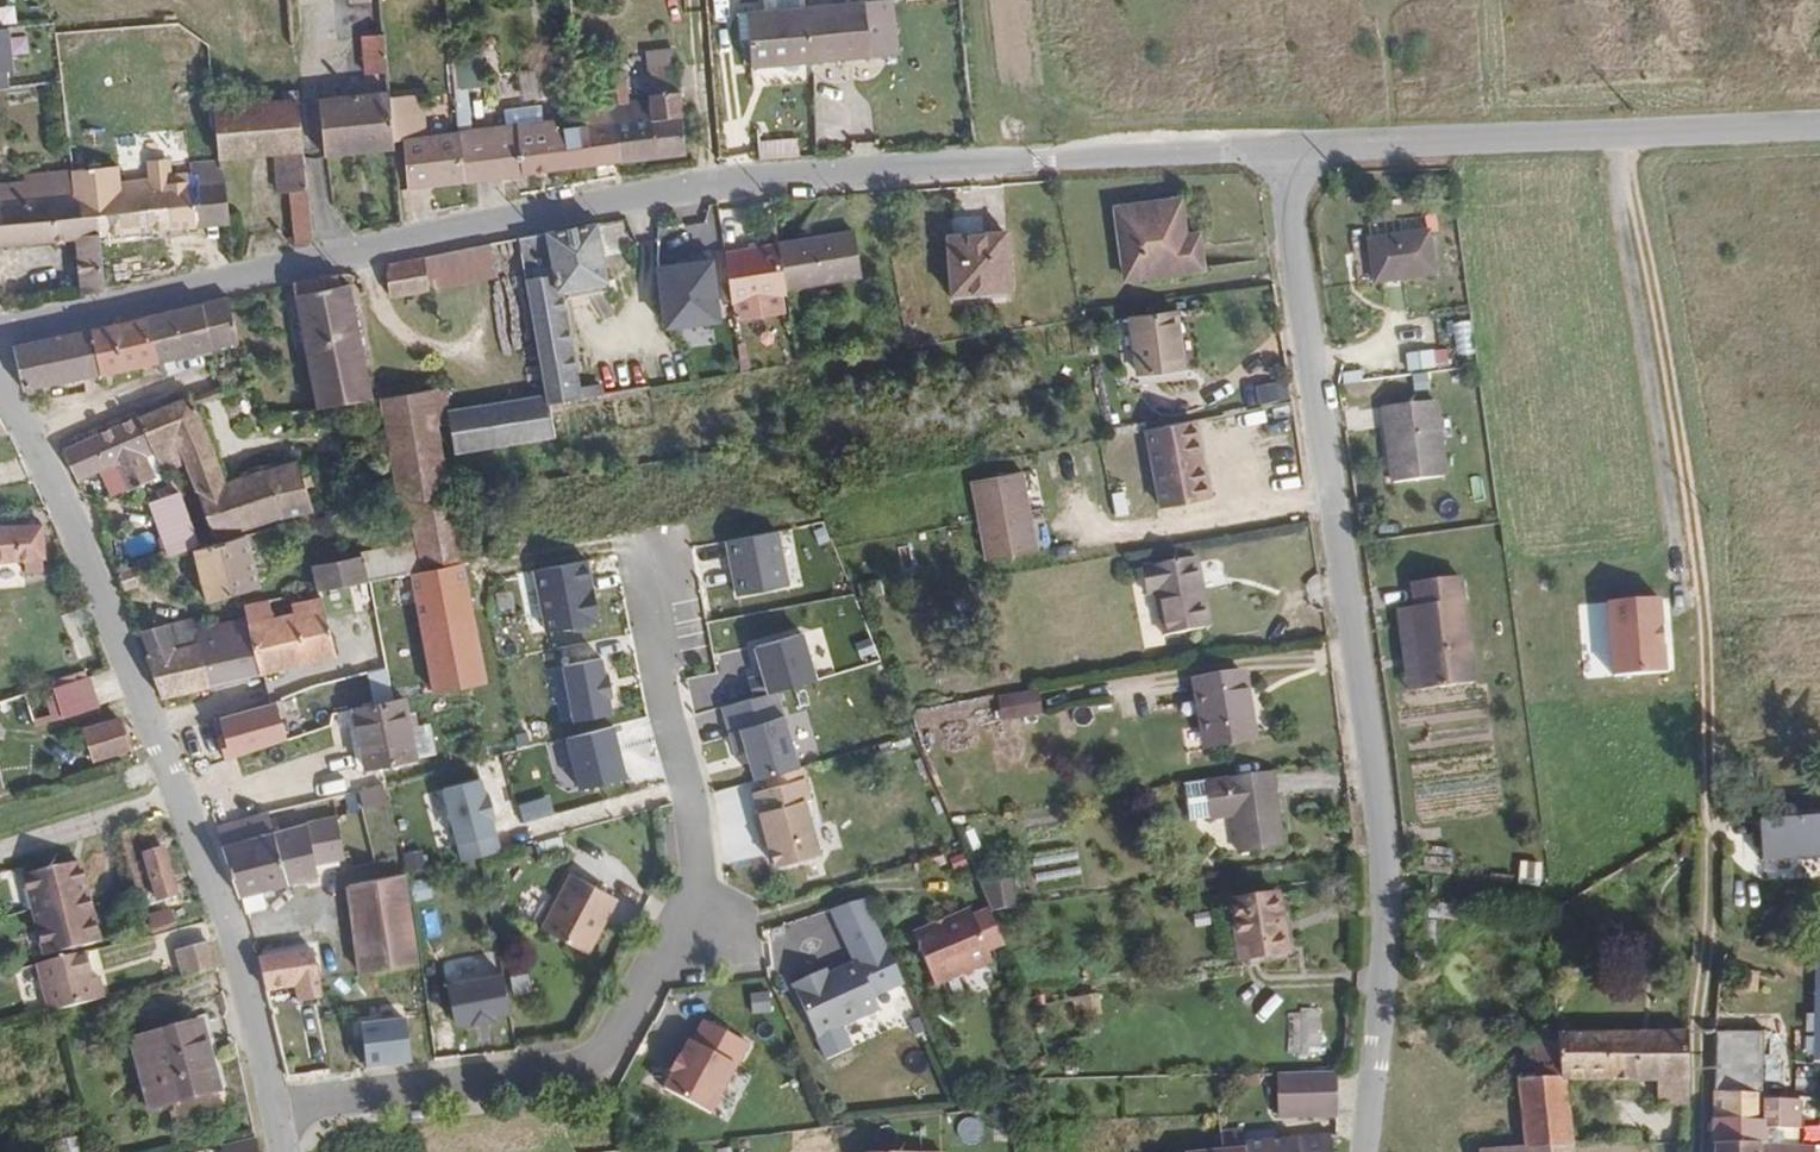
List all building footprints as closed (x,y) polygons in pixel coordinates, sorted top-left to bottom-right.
[(820,72),(877,68),(873,10),(816,14),(820,72)] [(820,72),(816,14),(756,18),(759,50),(761,76),(820,72)] [(759,50),(756,18),(748,19),(751,51),(759,50)] [(379,60),(376,23),(356,24),(358,62),(379,60)] [(19,94),(15,36),(0,38),(0,96),(19,94)] [(556,85),(570,84),(568,73),(561,67),(555,74),(556,85)] [(690,161),(684,74),(651,76),(653,106),(630,108),(628,76),(612,77),(614,109),(616,129),(619,169),(690,161)] [(571,91),(570,84),(556,85),(557,91),(564,96),(571,91)] [(404,141),(429,138),(425,95),(416,97),(417,108),(392,109),(396,141),(404,141)] [(417,108),(416,97),(392,98),(392,109),(417,108)] [(397,156),(396,141),(392,109),(392,98),(322,104),(326,162),(397,156)] [(522,110),(523,129),(561,125),(560,107),(522,110)] [(299,256),(321,249),(305,109),(218,118),(224,169),(276,162),(280,199),(292,198),(299,256)] [(616,129),(614,109),(587,110),(589,131),(616,129)] [(522,179),(619,169),(616,129),(589,131),(576,131),(575,123),(561,125),(523,129),(517,129),(522,179)] [(461,135),(465,186),(522,179),(517,129),(461,135)] [(408,192),(465,186),(461,135),(429,138),(404,141),(408,192)] [(779,157),(802,155),(801,139),(777,142),(779,157)] [(764,158),(779,157),(777,142),(763,143),(764,158)] [(93,175),(97,196),(105,244),(203,231),(199,211),(228,208),(224,180),(193,184),(191,172),(172,174),(174,187),(156,189),(153,169),(93,175)] [(1127,276),(1202,263),(1196,228),(1178,231),(1169,195),(1115,206),(1127,276)] [(0,200),(0,257),(76,247),(87,305),(114,297),(105,244),(97,196),(9,209),(7,199),(0,200)] [(199,211),(203,231),(231,227),(228,208),(199,211)] [(1420,210),(1363,221),(1370,264),(1428,253),(1420,210)] [(855,222),(830,228),(841,270),(867,265),(855,222)] [(841,270),(830,228),(781,238),(791,282),(841,270)] [(603,294),(590,234),(516,243),(552,397),(554,408),(590,404),(586,390),(565,300),(603,294)] [(1007,235),(952,244),(961,304),(1016,295),(1007,235)] [(791,282),(781,238),(727,249),(738,298),(792,288),(791,282)] [(498,275),(491,246),(427,258),(434,291),(498,275)] [(434,291),(427,258),(386,270),(392,299),(434,291)] [(712,260),(660,267),(668,329),(721,322),(712,260)] [(344,289),(343,282),(298,294),(320,417),(374,406),(351,287),(344,289)] [(740,311),(795,299),(792,288),(738,298),(740,311)] [(241,348),(230,302),(152,323),(163,368),(241,348)] [(1130,325),(1132,333),(1142,379),(1186,371),(1176,317),(1130,325)] [(163,368),(152,323),(95,339),(105,384),(163,368)] [(105,384),(95,339),(17,360),(29,403),(52,397),(105,384)] [(1436,380),(1380,388),(1390,462),(1445,453),(1436,380)] [(606,388),(586,390),(590,404),(609,401),(606,388)] [(449,423),(448,417),(443,395),(429,397),(435,427),(449,423)] [(52,397),(29,403),(42,413),(55,410),(52,397)] [(435,427),(429,397),(378,408),(384,441),(436,431),(435,427)] [(554,408),(552,397),(448,417),(449,423),(456,459),(562,440),(554,408)] [(194,409),(190,399),(139,419),(158,469),(181,460),(213,542),(317,512),(297,461),(225,484),(194,409)] [(10,435),(0,417),(0,436),(10,435)] [(139,419),(66,455),(79,486),(99,476),(111,470),(123,496),(162,479),(158,469),(139,419)] [(1217,502),(1205,424),(1158,431),(1169,509),(1217,502)] [(405,513),(451,502),(436,431),(384,441),(398,513),(405,513)] [(1030,468),(980,477),(993,557),(1044,548),(1030,468)] [(111,470),(99,476),(110,501),(123,496),(111,470)] [(195,553),(205,550),(184,499),(153,513),(174,559),(195,553)] [(465,567),(451,502),(405,513),(414,551),(312,582),(319,605),(408,581),(465,567)] [(25,560),(26,573),(44,572),(44,556),(45,556),(43,522),(0,525),(0,562),(25,560)] [(778,531),(726,541),(737,597),(789,586),(778,531)] [(262,584),(250,539),(205,550),(195,553),(209,600),(262,584)] [(1201,555),(1145,565),(1150,593),(1161,591),(1168,635),(1214,625),(1201,555)] [(1413,587),(1421,667),(1477,661),(1463,555),(1416,562),(1418,587),(1413,587)] [(528,683),(506,560),(465,567),(474,622),(486,693),(487,694),(528,683)] [(583,562),(531,572),(542,628),(594,618),(583,562)] [(143,567),(117,575),(125,593),(148,586),(143,567)] [(474,622),(465,567),(408,581),(319,605),(328,642),(416,618),(418,636),(474,622)] [(1412,668),(1421,667),(1413,587),(1401,589),(1412,668)] [(1661,593),(1605,600),(1615,676),(1670,669),(1661,593)] [(328,642),(319,605),(242,627),(246,640),(261,697),(338,674),(328,642)] [(486,693),(474,622),(418,636),(431,710),(471,698),(486,693)] [(807,629),(756,645),(773,699),(823,684),(807,629)] [(261,697),(246,640),(191,655),(209,712),(261,697)] [(209,712),(191,655),(188,644),(147,655),(156,683),(151,685),(166,724),(209,712)] [(624,713),(607,655),(559,670),(577,728),(624,713)] [(1198,667),(1211,746),(1264,737),(1251,659),(1198,667)] [(91,667),(56,679),(65,704),(99,691),(91,667)] [(1042,682),(1002,691),(1008,718),(1048,708),(1042,682)] [(282,700),(289,730),(328,718),(321,688),(282,700)] [(424,752),(407,694),(359,709),(377,766),(424,752)] [(218,714),(227,755),(289,741),(280,700),(218,714)] [(126,711),(93,723),(102,751),(136,738),(126,711)] [(790,714),(740,730),(757,784),(807,768),(790,714)] [(615,724),(565,740),(582,794),(632,778),(615,724)] [(1215,773),(1222,812),(1222,815),(1242,812),(1248,846),(1294,838),(1281,762),(1215,773)] [(802,773),(755,785),(762,816),(757,817),(761,835),(767,834),(769,846),(774,866),(817,855),(804,805),(809,804),(802,773)] [(1215,773),(1192,777),(1199,816),(1222,812),(1215,773)] [(514,836),(497,778),(448,793),(467,850),(514,836)] [(1767,807),(1770,844),(1819,842),(1819,802),(1767,807)] [(284,825),(300,879),(329,871),(326,859),(354,852),(345,808),(284,825)] [(232,841),(247,893),(300,879),(284,825),(232,841)] [(767,834),(761,835),(764,848),(769,846),(767,834)] [(169,841),(149,847),(162,893),(182,886),(169,841)] [(974,849),(966,852),(975,872),(984,871),(974,849)] [(50,958),(102,943),(90,902),(82,904),(78,892),(86,889),(78,862),(27,877),(50,958)] [(984,871),(975,872),(988,900),(1012,897),(1007,867),(984,871)] [(619,892),(572,868),(543,922),(590,948),(619,892)] [(425,961),(412,869),(353,882),(369,971),(425,961)] [(82,904),(90,902),(86,889),(78,892),(82,904)] [(151,917),(175,910),(171,897),(148,904),(151,917)] [(974,899),(918,924),(940,975),(996,951),(974,899)] [(1278,902),(1231,907),(1240,965),(1287,959),(1278,902)] [(194,940),(199,965),(226,958),(219,933),(194,940)] [(263,956),(270,989),(325,979),(318,947),(263,956)] [(41,964),(55,1016),(110,1000),(105,979),(98,980),(89,950),(41,964)] [(856,959),(792,988),(817,1040),(880,1011),(856,959)] [(507,963),(451,988),(473,1039),(529,1015),(507,963)] [(137,1024),(140,1037),(156,1033),(169,1089),(222,1076),(206,1008),(137,1024)] [(1324,1050),(1323,1011),(1291,1012),(1292,1050),(1324,1050)] [(417,1012),(356,1017),(360,1073),(422,1068),(417,1012)] [(676,1066),(669,1083),(716,1108),(752,1037),(707,1014),(697,1036),(694,1035),(685,1051),(683,1050),(675,1066),(676,1066)] [(1560,1076),(1553,1024),(1513,1024),(1522,1082),(1560,1076)] [(1685,1073),(1686,1024),(1553,1024),(1560,1076),(1656,1073),(1656,1103),(1685,1102),(1685,1073)] [(156,1033),(140,1037),(153,1092),(169,1089),(156,1033)] [(1345,1115),(1341,1072),(1268,1078),(1270,1120),(1345,1115)] [(1569,1130),(1560,1076),(1522,1082),(1515,1083),(1524,1136),(1569,1130)] [(731,1083),(717,1113),(730,1119),(744,1090),(731,1083)] [(1771,1104),(1772,1096),(1773,1087),(1722,1087),(1721,1105),(1771,1104)] [(1772,1096),(1808,1095),(1808,1088),(1773,1087),(1772,1096)] [(1806,1134),(1808,1095),(1772,1096),(1771,1104),(1772,1109),(1721,1109),(1720,1134),(1770,1134),(1805,1134),(1806,1134)] [(1249,1118),(1228,1120),(1231,1137),(1252,1135),(1249,1118)] [(218,1128),(223,1151),(257,1151),(251,1121),(218,1128)] [(1252,1135),(1253,1146),(1254,1151),(1338,1151),(1335,1125),(1252,1135)] [(1571,1140),(1569,1130),(1524,1136),(1526,1151),(1573,1151),(1571,1140)] [(1770,1134),(1720,1134),(1720,1151),(1769,1151),(1770,1134)] [(1769,1151),(1805,1151),(1805,1134),(1770,1134),(1769,1151)] [(1806,1134),(1805,1134),(1805,1151),(1819,1151),(1819,1134),(1806,1134)] [(1524,1136),(1473,1143),(1474,1151),(1526,1151),(1524,1136)]
